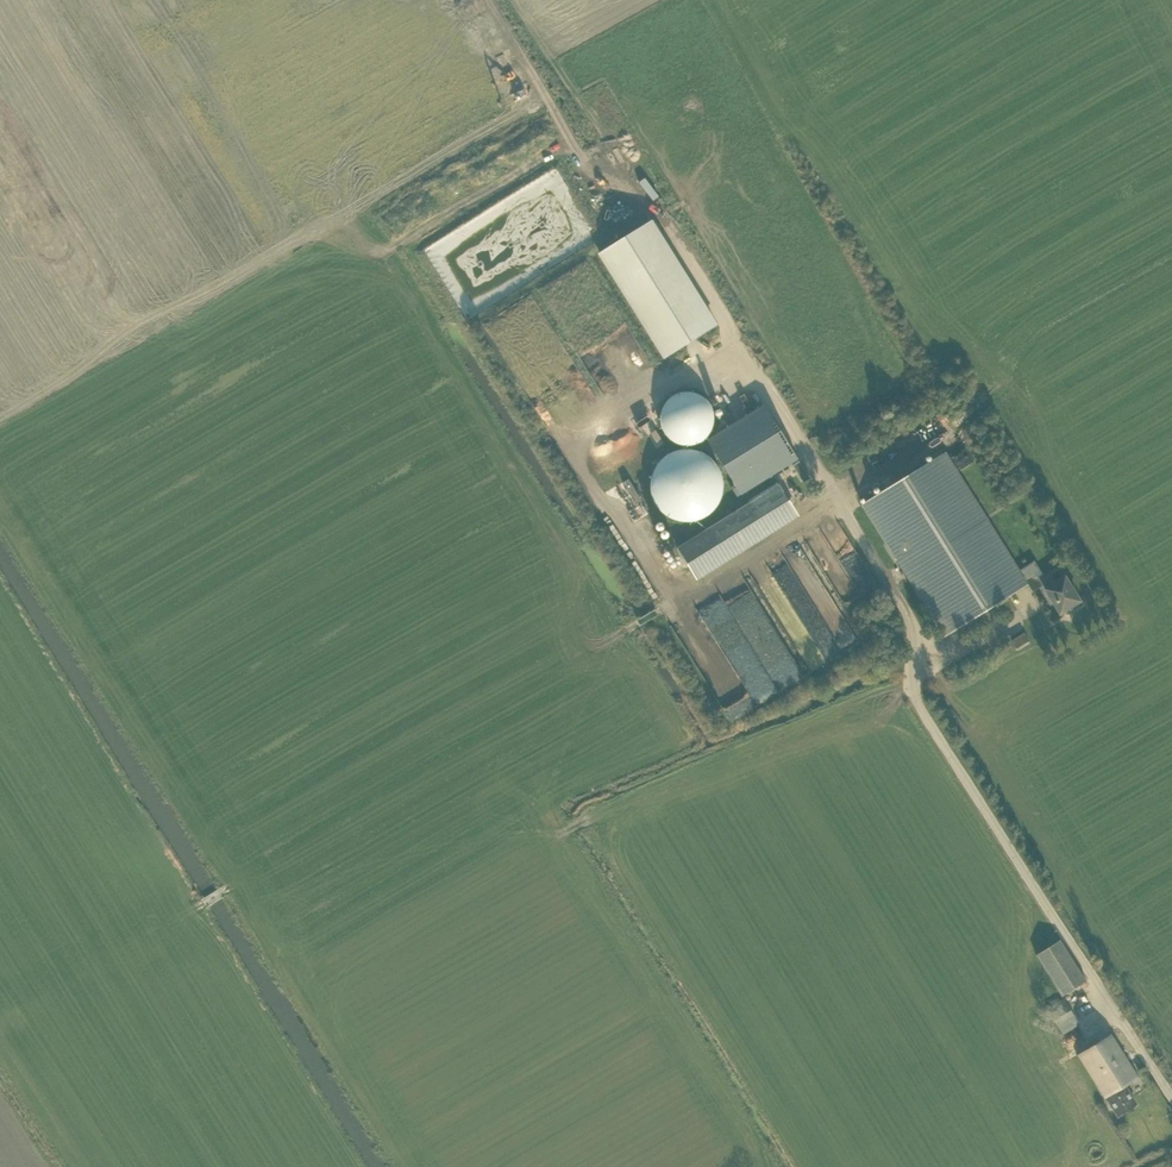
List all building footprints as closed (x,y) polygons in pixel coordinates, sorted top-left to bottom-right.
[(1051,599),(1060,613),(1068,608),(1071,609),(1072,606),(1080,601),(1065,576),(1049,586),(1034,562),(1020,571),(768,166),(684,218),(944,635),(1027,583),(1025,580),(1033,575),(1036,575),(1042,585),(1040,587),(1048,601),(1051,599)] [(684,392),(680,393),(675,395),(671,397),(667,400),(665,403),(663,407),(661,410),(660,415),(660,419),(660,422),(661,426),(663,430),(665,433),(667,437),(670,440),(674,442),(678,444),(684,445),(688,445),(693,445),(698,443),(699,442),(702,440),(705,438),(707,436),(709,433),(712,428),(713,424),(713,420),(713,417),(713,415),(712,411),(711,408),(709,403),(706,401),(704,399),(701,396),(697,394),(694,393),(690,392),(686,392),(684,392)] [(763,403),(746,414),(781,470),(798,460),(763,403)] [(692,450),(689,449),(684,450),(681,450),(677,451),(673,452),(667,455),(664,457),(661,460),(658,463),(656,466),(655,468),(653,472),(652,475),(651,478),(651,481),(651,485),(651,490),(651,494),(653,497),(654,501),(655,504),(658,507),(661,511),(665,515),(669,517),(675,520),(680,521),(684,522),(689,521),(694,521),(697,520),(701,519),(708,514),(714,509),(716,506),(720,500),(722,495),(722,491),(723,487),(723,481),(721,475),(719,469),(716,464),(712,460),(708,456),(703,453),(699,452),(695,450),(692,450)] [(803,483),(809,479),(798,462),(792,466),(803,483)] [(642,500),(629,479),(623,483),(636,504),(642,500)] [(798,517),(779,485),(677,548),(696,580),(798,517)] [(643,516),(647,514),(643,506),(639,509),(643,516)] [(826,660),(861,641),(841,605),(861,594),(850,573),(833,582),(823,564),(814,569),(806,555),(791,564),(816,610),(803,617),(826,660)] [(1015,649),(1022,645),(1017,636),(1010,641),(1015,649)] [(1036,955),(1061,995),(1085,980),(1060,940),(1036,955)] [(1047,1008),(1061,1031),(1077,1021),(1063,998),(1047,1008)] [(1124,1086),(1138,1077),(1111,1033),(1076,1055),(1103,1099),(1105,1097),(1117,1116),(1136,1105),(1124,1086)]
